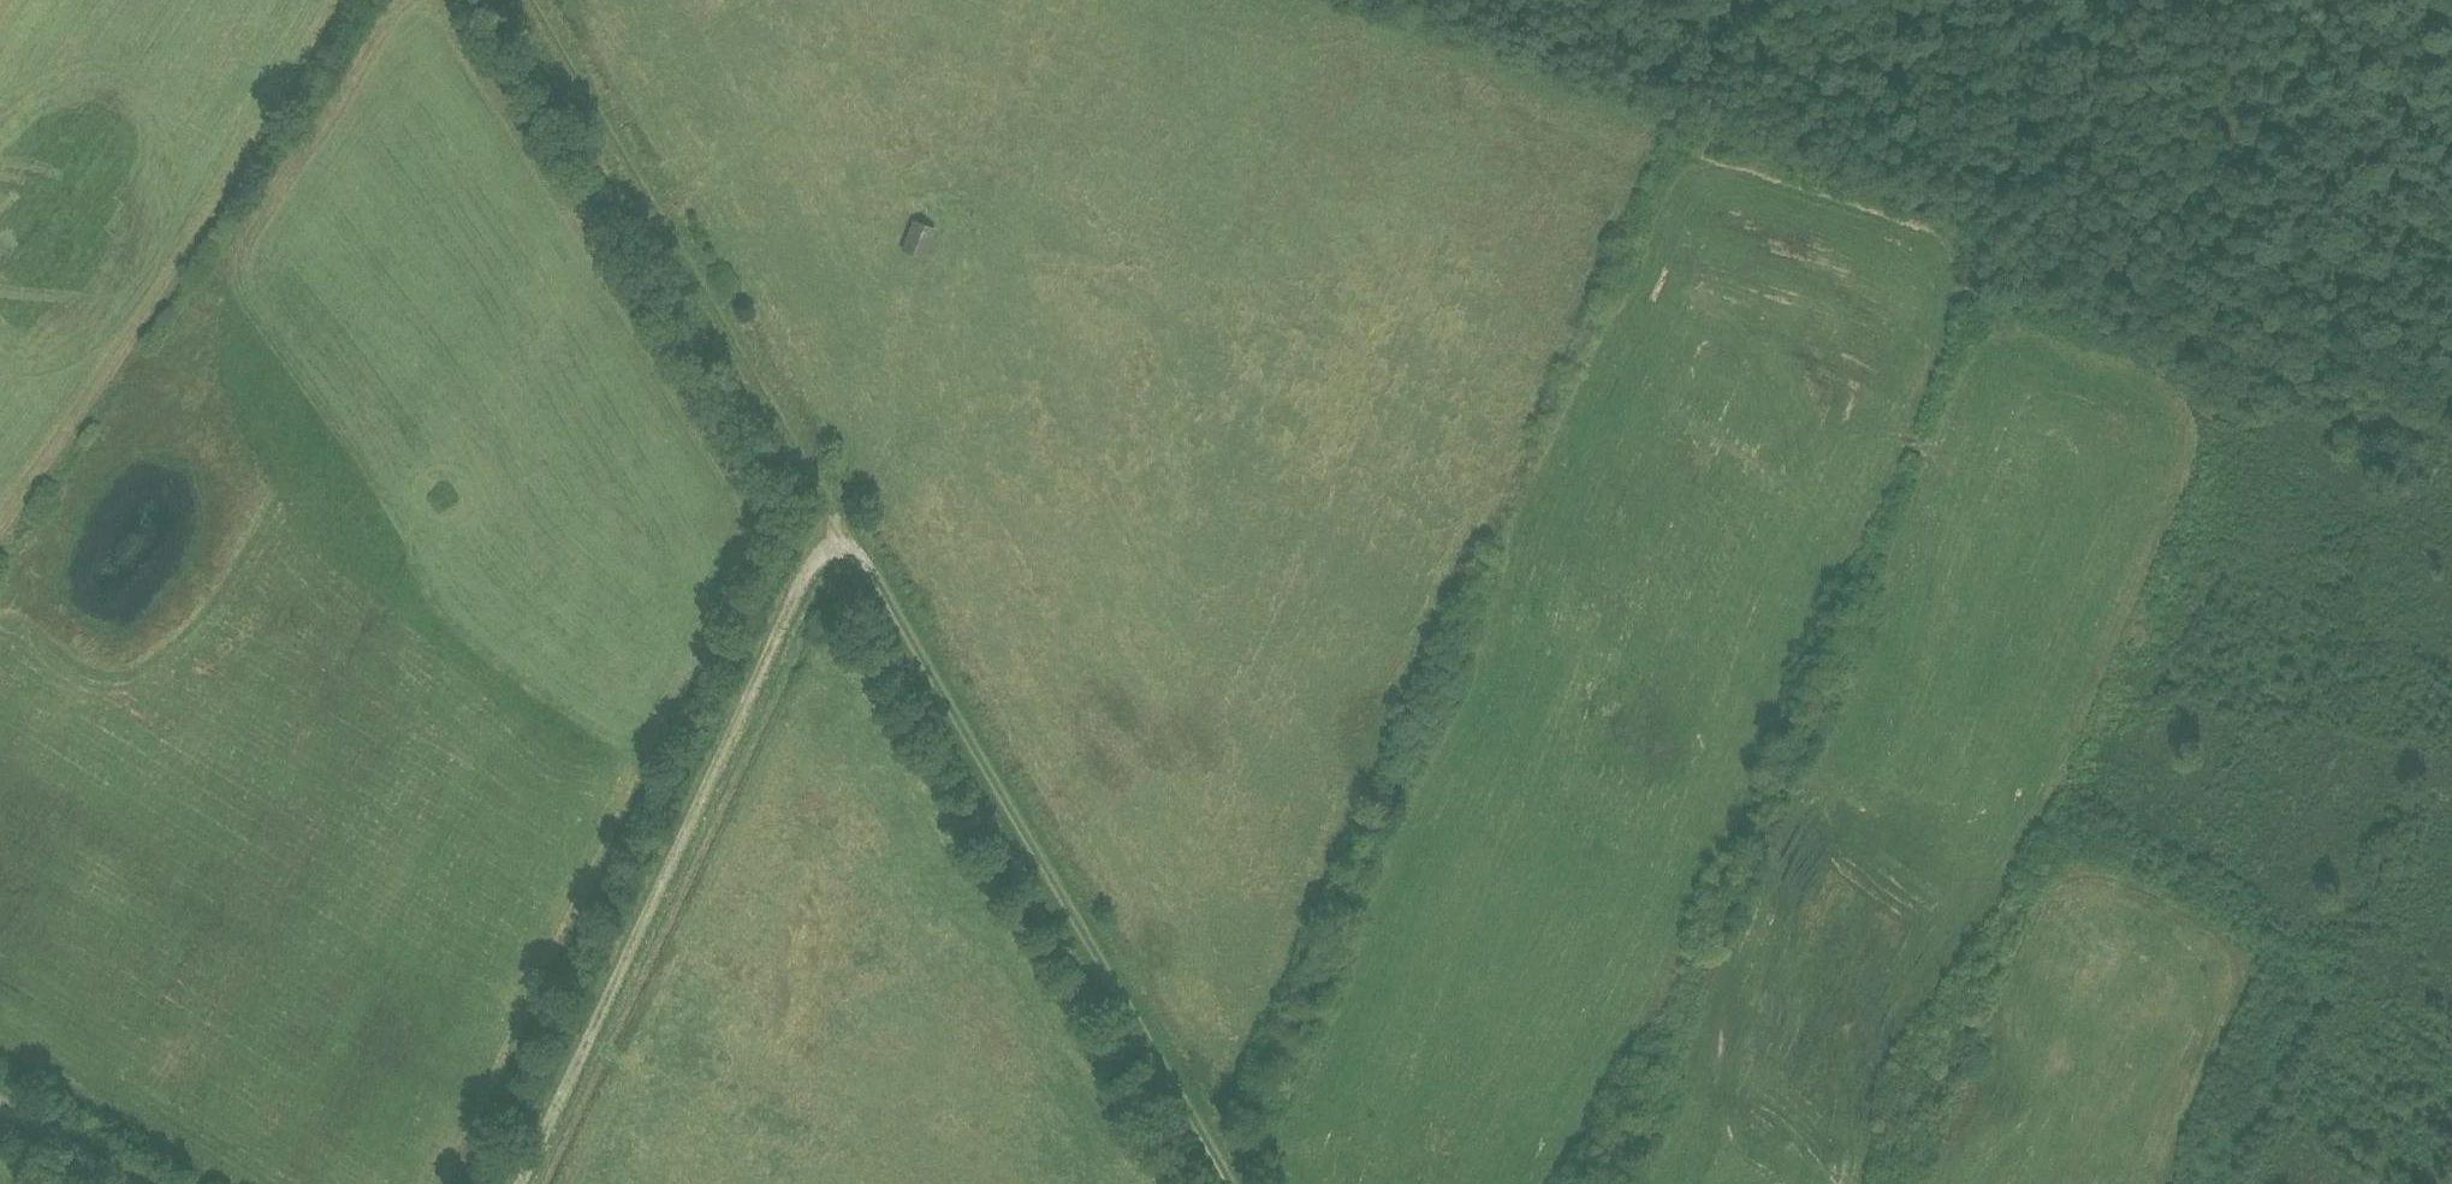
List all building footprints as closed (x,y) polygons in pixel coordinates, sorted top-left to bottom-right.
[(916,222),(901,252),(918,261),(934,231),(916,222)]
